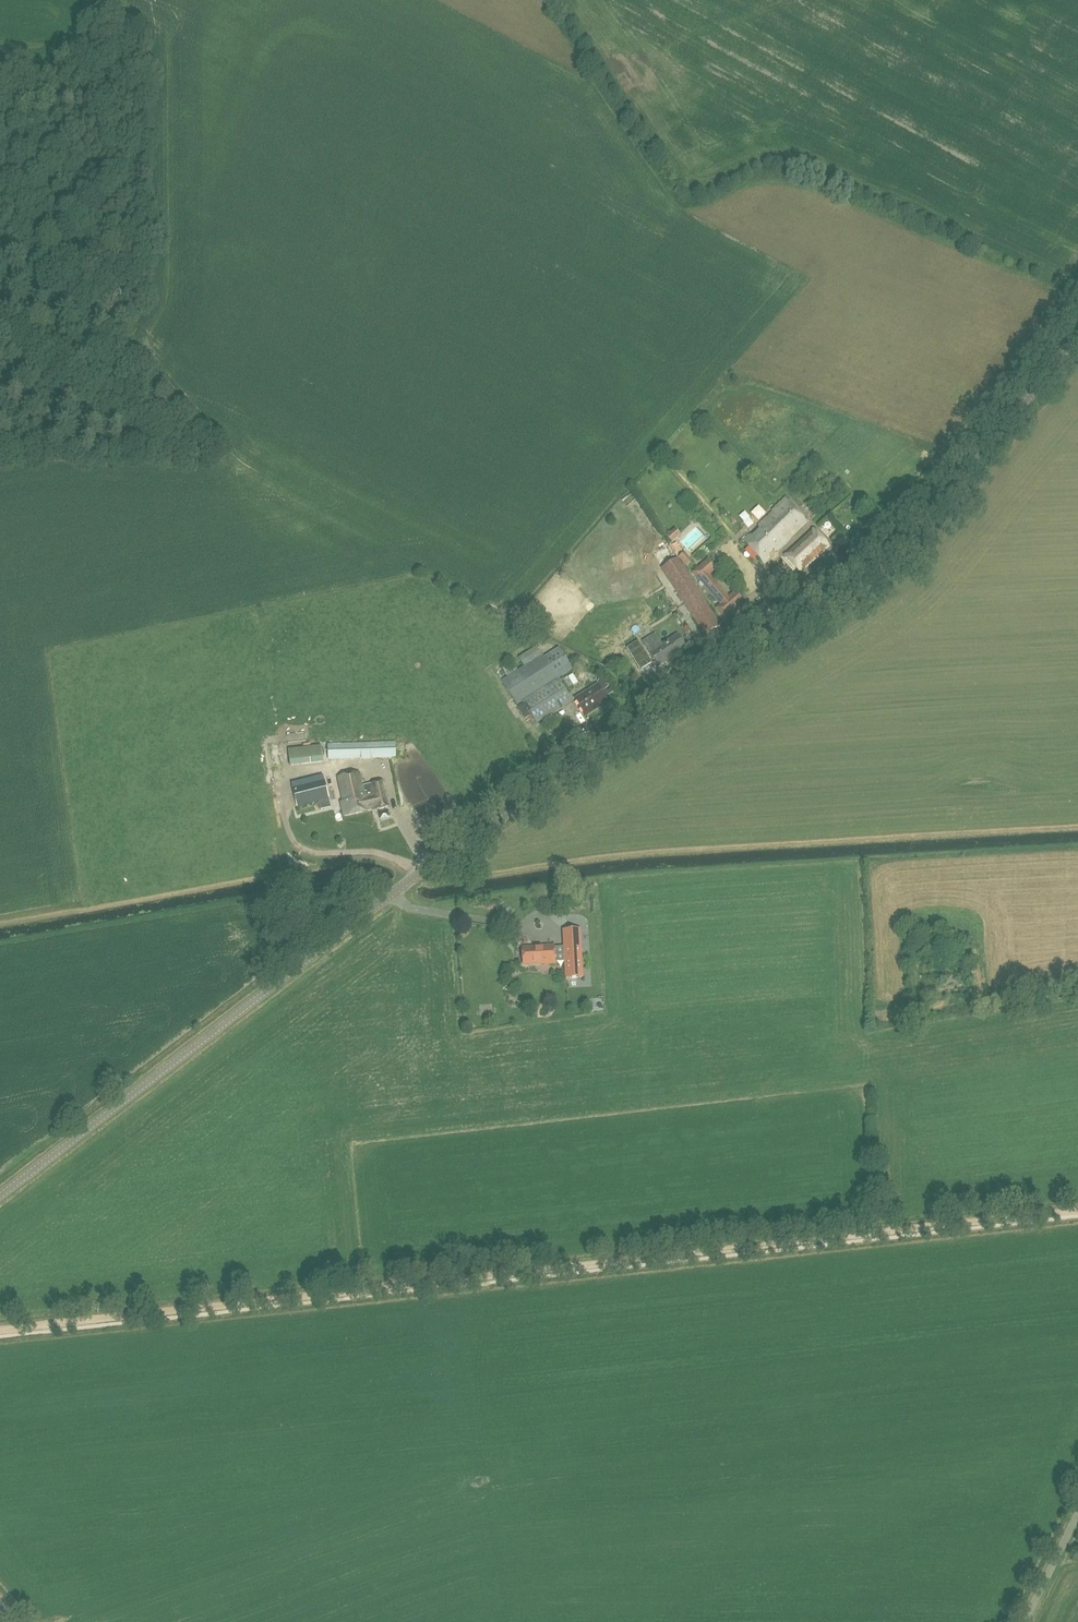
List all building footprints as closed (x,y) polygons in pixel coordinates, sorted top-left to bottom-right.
[(773,511),(742,540),(763,562),(806,522),(785,499),(773,511)] [(663,508),(658,510),(662,521),(667,519),(663,508)] [(799,572),(829,545),(814,528),(784,555),(799,572)] [(672,538),(677,545),(687,539),(681,531),(672,538)] [(710,575),(717,568),(707,557),(692,572),(719,603),(728,596),(710,575)] [(662,568),(705,635),(720,626),(677,559),(662,568)] [(735,590),(728,596),(719,603),(729,614),(745,600),(735,590)] [(753,611),(762,621),(772,612),(763,602),(753,611)] [(649,652),(657,667),(669,660),(679,655),(677,652),(685,647),(677,634),(661,644),(662,645),(649,652)] [(626,649),(640,671),(651,664),(638,642),(626,649)] [(545,658),(543,655),(542,655),(538,649),(537,647),(519,658),(518,657),(502,667),(508,676),(502,680),(517,704),(522,701),(536,723),(572,702),(558,679),(573,669),(561,649),(545,658)] [(578,689),(583,685),(577,676),(572,679),(578,689)] [(575,698),(584,713),(585,712),(587,713),(594,709),(594,707),(606,699),(597,684),(575,698)] [(396,743),(328,745),(329,759),(397,757),(396,743)] [(324,762),(323,752),(322,745),(288,749),(290,766),(324,762)] [(366,793),(364,793),(359,772),(338,777),(344,802),(342,802),(345,816),(389,807),(383,781),(372,784),(374,795),(367,797),(366,793)] [(307,805),(319,802),(321,810),(332,808),(330,800),(325,782),(302,787),(307,805)] [(538,920),(546,918),(544,910),(536,912),(538,920)] [(580,929),(572,930),(570,925),(564,925),(564,930),(565,930),(567,978),(582,977),(580,929)] [(540,964),(555,964),(554,945),(535,946),(535,947),(523,947),(523,964),(540,963),(540,964)]
